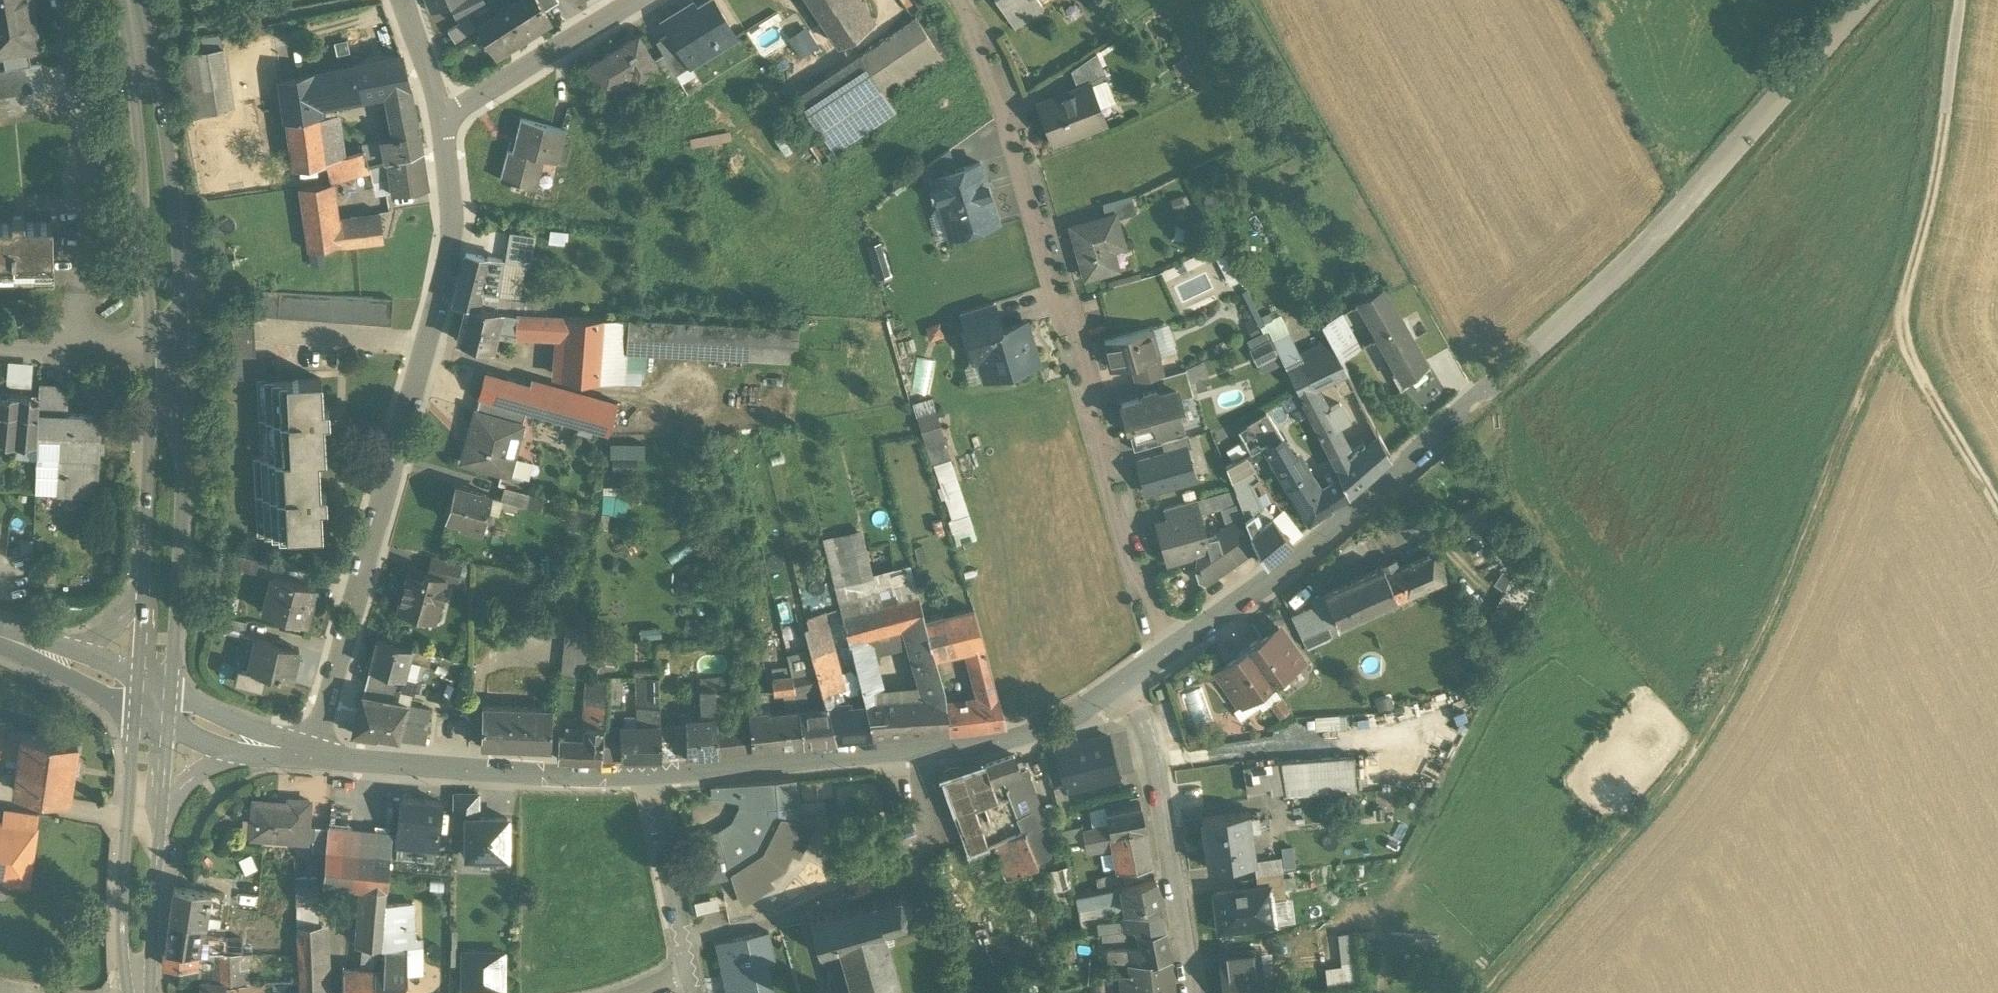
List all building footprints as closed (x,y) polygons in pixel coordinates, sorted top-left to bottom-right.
[(2,54),(28,50),(38,48),(30,0),(0,0),(0,55),(2,54)] [(458,24),(467,18),(482,8),(476,0),(466,0),(449,11),(458,24)] [(478,24),(495,52),(549,18),(545,10),(538,0),(518,0),(478,24)] [(545,10),(558,2),(557,0),(538,0),(545,10)] [(688,12),(685,7),(662,21),(669,33),(689,66),(735,38),(712,0),(708,0),(688,12)] [(813,6),(839,44),(874,22),(860,0),(822,0),(813,6)] [(1012,24),(1041,5),(1038,0),(997,0),(1012,24)] [(458,24),(447,31),(455,43),(475,30),(467,18),(458,24)] [(916,18),(796,97),(834,154),(896,113),(885,97),(943,59),(916,18)] [(810,27),(791,39),(802,56),(821,44),(810,27)] [(689,66),(669,33),(654,42),(662,55),(675,75),(689,66)] [(639,37),(588,68),(606,99),(633,82),(639,92),(660,79),(650,62),(653,60),(639,37)] [(221,46),(174,55),(186,119),(233,110),(221,46)] [(28,50),(2,54),(5,69),(27,66),(31,65),(28,50)] [(1097,52),(1072,69),(1079,89),(1089,85),(1089,87),(1108,80),(1097,52)] [(662,55),(653,60),(650,62),(660,79),(667,90),(679,82),(675,75),(662,55)] [(361,64),(354,66),(362,96),(391,91),(392,96),(410,93),(401,56),(361,64)] [(31,65),(27,66),(31,91),(44,89),(40,64),(31,65)] [(0,70),(0,96),(31,91),(27,66),(5,69),(0,70)] [(353,66),(329,71),(336,101),(362,96),(354,66),(353,66)] [(329,71),(282,82),(293,168),(327,164),(327,161),(343,157),(336,101),(329,71)] [(1079,89),(1042,104),(1057,141),(1103,122),(1089,87),(1089,85),(1079,89)] [(410,93),(392,96),(394,112),(391,115),(396,139),(384,142),(387,161),(388,161),(421,151),(410,93)] [(564,131),(521,120),(513,151),(508,150),(500,180),(510,182),(510,184),(518,186),(519,185),(536,189),(543,159),(556,162),(564,131)] [(384,142),(363,145),(364,152),(369,167),(370,166),(387,161),(384,142)] [(950,149),(922,169),(927,187),(935,185),(932,177),(957,170),(950,149)] [(421,151),(388,161),(390,177),(393,194),(427,188),(421,151)] [(343,157),(327,161),(327,164),(330,176),(369,167),(364,152),(343,157)] [(387,161),(370,166),(373,180),(390,177),(388,161),(387,161)] [(957,170),(932,177),(935,185),(950,236),(998,222),(981,163),(957,170)] [(331,183),(300,186),(310,249),(341,244),(338,223),(331,183)] [(1131,198),(1103,206),(1106,217),(1114,215),(1115,219),(1136,213),(1131,198)] [(1106,217),(1072,227),(1086,277),(1110,270),(1104,250),(1123,246),(1115,219),(1114,215),(1106,217)] [(0,223),(0,285),(51,284),(50,223),(22,223),(22,218),(11,218),(11,223),(0,223)] [(379,219),(338,223),(341,244),(381,240),(379,219)] [(534,238),(511,234),(506,263),(525,266),(529,267),(534,238)] [(879,244),(869,248),(879,277),(889,274),(879,244)] [(502,261),(467,255),(454,304),(467,307),(477,308),(485,276),(499,278),(502,261)] [(495,299),(516,302),(525,266),(506,263),(502,261),(499,278),(495,299)] [(499,278),(485,276),(477,308),(502,312),(509,313),(511,307),(515,307),(516,302),(495,299),(499,278)] [(1382,286),(1321,323),(1330,342),(1340,359),(1377,337),(1402,321),(1382,286)] [(279,292),(253,290),(252,316),(253,316),(277,318),(279,292)] [(291,293),(279,292),(277,318),(290,319),(291,293)] [(393,300),(291,293),(290,319),(391,326),(393,300)] [(995,302),(961,312),(969,339),(1003,329),(995,302)] [(477,308),(467,307),(458,342),(493,351),(498,329),(502,312),(477,308)] [(567,317),(516,315),(509,313),(502,312),(498,329),(516,330),(516,332),(565,335),(566,335),(567,317)] [(628,320),(567,317),(566,335),(565,335),(563,379),(625,384),(625,381),(628,320)] [(649,322),(628,320),(625,381),(639,382),(640,371),(646,371),(647,359),(648,345),(649,322)] [(1425,360),(1402,321),(1377,337),(1401,379),(1425,360)] [(707,325),(649,322),(648,345),(706,348),(707,325)] [(1003,329),(969,339),(970,341),(974,340),(980,361),(992,357),(997,374),(1003,372),(1008,380),(1017,377),(1019,367),(1039,361),(1027,322),(1003,329)] [(1171,322),(1155,326),(1163,355),(1179,350),(1171,322)] [(805,329),(707,325),(706,348),(648,345),(647,359),(790,366),(790,352),(804,352),(805,329)] [(1149,328),(1103,341),(1111,370),(1132,364),(1157,357),(1149,328)] [(1269,341),(1251,350),(1257,362),(1275,353),(1269,341)] [(1330,342),(1283,362),(1298,390),(1334,373),(1344,368),(1340,359),(1330,342)] [(929,392),(937,361),(922,357),(914,388),(929,392)] [(1157,357),(1132,364),(1137,383),(1156,378),(1163,376),(1157,357)] [(8,383),(32,386),(35,363),(11,360),(8,383)] [(1344,368),(1334,373),(1343,393),(1354,388),(1344,368)] [(1185,369),(1163,376),(1156,378),(1160,392),(1176,388),(1179,399),(1192,395),(1185,369)] [(530,388),(484,374),(477,399),(479,400),(523,412),(530,388)] [(321,380),(258,384),(262,460),(317,457),(325,456),(323,420),(328,419),(328,407),(322,407),(321,380)] [(617,404),(532,380),(530,388),(523,412),(526,413),(608,436),(617,404)] [(1313,383),(1298,390),(1303,401),(1300,402),(1318,437),(1329,457),(1344,450),(1347,448),(1313,383)] [(67,385),(39,384),(38,401),(38,412),(66,413),(67,385)] [(1156,390),(1143,394),(1144,397),(1121,404),(1127,424),(1131,423),(1134,436),(1135,438),(1158,431),(1181,425),(1177,410),(1182,409),(1179,399),(1176,388),(1160,392),(1157,394),(1156,390)] [(0,397),(0,445),(2,445),(6,442),(15,443),(20,395),(10,394),(7,398),(0,397)] [(29,396),(20,395),(15,443),(25,444),(28,447),(36,448),(38,412),(38,401),(32,400),(29,396)] [(932,463),(952,457),(933,398),(913,404),(932,463)] [(523,412),(479,400),(476,412),(523,425),(526,413),(523,412)] [(1265,410),(1236,428),(1250,452),(1262,446),(1265,450),(1282,438),(1265,410)] [(66,413),(38,412),(36,448),(36,452),(66,453),(98,454),(100,414),(66,413)] [(476,412),(474,412),(461,462),(511,476),(516,458),(514,457),(518,443),(519,444),(524,426),(476,412)] [(1158,431),(1135,438),(1134,436),(1130,437),(1134,451),(1161,443),(1158,431)] [(1188,435),(1161,443),(1165,455),(1186,449),(1192,448),(1188,435)] [(1348,458),(1344,450),(1329,457),(1335,470),(1336,470),(1339,476),(1349,495),(1391,458),(1388,455),(1389,454),(1377,435),(1348,458)] [(1298,466),(1282,438),(1265,450),(1285,485),(1308,472),(1302,464),(1298,466)] [(612,441),(612,454),(646,455),(646,441),(612,441)] [(1138,462),(1146,494),(1194,480),(1186,449),(1165,455),(1138,462)] [(66,453),(36,452),(35,491),(64,492),(66,453)] [(98,454),(66,453),(64,492),(64,493),(96,494),(98,454)] [(639,464),(639,456),(613,456),(613,464),(639,464)] [(262,460),(255,460),(259,536),(321,533),(320,506),(325,506),(325,494),(319,494),(317,457),(262,460)] [(1308,472),(1285,485),(1308,523),(1331,508),(1332,509),(1349,495),(1339,476),(1321,487),(1308,472)] [(972,524),(958,481),(939,487),(953,530),(972,524)] [(491,495),(455,485),(446,518),(482,528),(491,495)] [(529,493),(503,486),(500,499),(525,506),(529,493)] [(1243,488),(1235,492),(1245,520),(1260,510),(1248,486),(1243,488)] [(1234,489),(1197,499),(1201,514),(1220,509),(1226,526),(1206,539),(1209,551),(1197,554),(1200,564),(1196,566),(1200,580),(1205,582),(1256,547),(1250,536),(1251,534),(1245,520),(1235,492),(1234,489)] [(605,495),(605,513),(628,512),(628,494),(605,495)] [(1197,499),(1187,502),(1192,519),(1201,516),(1201,514),(1197,499)] [(1187,502),(1163,509),(1167,522),(1171,521),(1172,524),(1192,519),(1187,502)] [(1192,519),(1172,524),(1171,521),(1167,522),(1155,525),(1163,553),(1165,553),(1167,563),(1197,554),(1209,551),(1206,539),(1202,527),(1204,526),(1201,516),(1192,519)] [(1292,543),(1271,518),(1251,534),(1250,536),(1256,547),(1266,566),(1292,543)] [(850,643),(851,643),(867,637),(905,627),(926,622),(911,568),(873,577),(863,531),(824,539),(840,603),(841,608),(850,643)] [(1433,553),(1386,574),(1397,599),(1412,593),(1444,579),(1433,553)] [(267,563),(238,556),(234,569),(263,576),(267,563)] [(461,567),(436,560),(432,575),(446,579),(446,580),(457,583),(461,567)] [(1383,567),(1324,593),(1335,619),(1338,626),(1390,603),(1397,599),(1386,574),(1383,567)] [(432,575),(412,570),(411,574),(408,574),(397,611),(415,616),(417,611),(436,616),(446,580),(446,579),(432,575)] [(314,589),(272,577),(262,612),(282,618),(283,613),(306,619),(314,589)] [(1397,599),(1390,603),(1393,609),(1415,600),(1412,593),(1397,599)] [(974,610),(926,622),(936,658),(947,655),(968,650),(984,646),(974,610)] [(826,612),(807,618),(809,625),(804,627),(812,657),(836,648),(826,612)] [(1335,619),(1300,634),(1306,646),(1330,635),(1331,637),(1335,635),(1332,629),(1338,626),(1335,619)] [(936,658),(926,622),(905,627),(926,699),(944,698),(943,685),(938,668),(936,658)] [(1341,632),(1338,626),(1332,629),(1335,635),(1341,632)] [(588,629),(567,627),(561,673),(583,676),(588,629)] [(1279,628),(1248,650),(1272,684),(1289,672),(1286,667),(1300,658),(1279,628)] [(867,637),(851,643),(863,693),(874,690),(881,688),(867,637)] [(298,650),(255,640),(248,671),(290,681),(298,650)] [(412,650),(377,641),(369,669),(404,678),(409,661),(412,650)] [(984,646),(968,650),(981,700),(998,698),(984,646)] [(848,703),(836,648),(812,657),(820,688),(826,707),(848,703)] [(431,655),(412,650),(409,661),(428,666),(431,655)] [(1248,650),(1217,673),(1237,701),(1250,692),(1254,697),(1272,684),(1248,650)] [(947,655),(936,658),(938,668),(950,665),(947,655)] [(404,678),(369,669),(365,684),(395,689),(400,690),(404,678)] [(670,670),(658,670),(658,678),(659,692),(671,692),(670,670)] [(816,673),(792,678),(795,692),(804,691),(820,688),(816,673)] [(607,680),(590,677),(586,727),(604,728),(605,728),(607,688),(607,680)] [(658,678),(640,678),(641,727),(660,727),(659,692),(658,678)] [(792,678),(772,680),(773,694),(795,692),(792,678)] [(616,681),(607,680),(607,688),(616,689),(616,681)] [(395,689),(365,684),(362,696),(391,701),(395,689)] [(949,684),(943,685),(944,698),(945,706),(954,706),(949,684)] [(1155,691),(1159,700),(1166,698),(1163,688),(1155,691)] [(701,691),(700,691),(701,708),(705,708),(706,721),(716,720),(717,720),(717,716),(717,710),(716,693),(716,690),(701,691)] [(735,690),(716,693),(717,710),(737,706),(735,690)] [(874,690),(863,693),(866,705),(873,738),(903,737),(903,700),(875,702),(874,690)] [(1193,725),(1211,722),(1205,690),(1187,693),(1193,725)] [(795,692),(794,693),(798,712),(808,710),(804,691),(795,692)] [(1261,707),(1254,697),(1250,692),(1237,701),(1240,705),(1233,710),(1241,721),(1261,707)] [(391,701),(362,696),(351,735),(424,743),(429,708),(391,701)] [(921,734),(919,698),(903,700),(903,737),(921,734)] [(919,698),(921,734),(949,734),(945,706),(944,698),(926,699),(919,698)] [(981,700),(969,702),(975,731),(1006,726),(998,698),(981,700)] [(1271,705),(1280,718),(1289,712),(1280,699),(1271,705)] [(848,703),(826,707),(826,708),(827,708),(836,741),(873,738),(866,705),(852,710),(850,702),(848,703)] [(969,702),(954,706),(945,706),(949,734),(975,731),(969,702)] [(770,713),(756,714),(754,704),(748,704),(748,718),(751,750),(773,748),(770,715),(770,713)] [(552,709),(483,707),(481,747),(551,749),(552,709)] [(808,710),(798,712),(803,744),(836,741),(827,708),(826,708),(808,710)] [(798,712),(770,715),(773,748),(803,744),(798,712)] [(730,721),(716,722),(718,753),(751,750),(748,718),(730,721)] [(706,721),(685,722),(686,757),(718,753),(716,722),(716,720),(706,721)] [(572,740),(558,739),(557,759),(601,761),(604,728),(586,727),(586,733),(572,732),(572,740)] [(641,727),(621,728),(622,760),(661,759),(660,727),(641,727)] [(674,727),(660,727),(661,759),(676,758),(674,727)] [(0,732),(0,754),(7,755),(17,757),(20,735),(0,732)] [(1192,746),(1201,743),(1198,732),(1188,735),(1192,746)] [(76,743),(20,735),(17,757),(7,755),(5,765),(16,767),(12,793),(68,801),(76,743)] [(1109,738),(1057,751),(1066,788),(1067,792),(1119,779),(1109,738)] [(1354,755),(1283,760),(1280,761),(1285,794),(1291,794),(1356,791),(1354,755)] [(1013,756),(985,765),(992,782),(1002,778),(1018,816),(1018,818),(1031,813),(1030,813),(1040,809),(1025,771),(1020,773),(1013,756)] [(1280,761),(1243,767),(1246,792),(1270,788),(1270,794),(1284,792),(1285,797),(1291,796),(1291,794),(1285,794),(1280,761)] [(985,765),(946,780),(958,816),(972,811),(984,807),(980,793),(993,789),(992,782),(985,765)] [(1002,778),(992,782),(993,789),(980,793),(984,807),(986,812),(999,808),(1004,821),(1018,816),(1002,778)] [(742,807),(733,823),(718,833),(732,875),(739,898),(753,889),(758,896),(773,886),(769,879),(784,869),(792,854),(799,858),(807,842),(800,839),(808,823),(770,814),(769,808),(797,806),(795,782),(712,789),(714,797),(741,802),(742,807)] [(1067,792),(1066,788),(1054,791),(1059,813),(1071,811),(1067,792)] [(478,794),(453,794),(453,828),(467,828),(467,818),(478,818),(478,794)] [(311,826),(315,826),(315,800),(300,800),(299,795),(289,795),(289,803),(269,803),(268,797),(257,798),(256,838),(286,838),(286,844),(310,844),(311,826)] [(441,802),(401,799),(397,847),(436,850),(441,802)] [(1141,805),(1106,812),(1108,824),(1110,834),(1111,833),(1145,827),(1141,805)] [(6,824),(0,823),(0,879),(26,882),(37,815),(9,811),(6,824)] [(972,811),(958,816),(974,851),(987,846),(972,811)] [(1248,811),(1202,818),(1209,869),(1256,862),(1248,811)] [(1046,852),(1031,813),(1018,818),(1023,831),(1034,857),(1046,852)] [(478,818),(467,818),(467,828),(466,857),(476,857),(476,862),(495,862),(495,857),(507,857),(507,818),(478,818)] [(1108,824),(1082,828),(1084,839),(1110,834),(1108,824)] [(321,879),(324,880),(327,827),(315,826),(311,826),(310,844),(308,879),(321,879)] [(392,834),(327,827),(324,880),(323,885),(366,889),(386,891),(392,834)] [(1145,827),(1111,833),(1113,842),(1118,869),(1152,862),(1145,827)] [(1023,831),(994,843),(1008,876),(1037,864),(1034,857),(1023,831)] [(732,875),(718,833),(699,837),(707,880),(732,875)] [(1110,834),(1084,839),(1086,848),(1113,842),(1111,833),(1110,834)] [(1283,871),(1256,875),(1257,887),(1270,885),(1271,892),(1285,890),(1283,871)] [(0,879),(0,900),(5,900),(7,888),(25,890),(26,882),(0,879)] [(308,879),(299,879),(300,905),(322,905),(321,879),(308,879)] [(1155,879),(1121,885),(1123,894),(1126,909),(1160,904),(1155,879)] [(1121,885),(1075,894),(1077,906),(1114,899),(1113,896),(1123,894),(1121,885)] [(1257,887),(1214,892),(1219,931),(1275,924),(1271,892),(1270,885),(1257,887)] [(208,893),(175,888),(169,921),(203,926),(204,926),(205,916),(208,893)] [(386,891),(366,889),(362,948),(381,949),(385,906),(386,891)] [(223,895),(208,893),(205,916),(221,919),(223,895)] [(862,906),(861,903),(858,903),(859,907),(848,910),(847,906),(845,907),(846,911),(834,914),(833,910),(830,911),(831,915),(814,920),(813,916),(810,917),(821,955),(824,954),(823,950),(825,950),(837,992),(902,992),(885,931),(896,928),(896,931),(899,930),(898,927),(906,924),(908,927),(910,925),(907,923),(912,915),(915,916),(916,913),(912,913),(910,905),(913,903),(911,901),(909,903),(901,899),(901,896),(899,895),(899,899),(891,901),(890,898),(888,898),(889,902),(877,905),(876,898),(873,899),(874,903),(862,906)] [(414,906),(385,906),(381,949),(407,951),(414,942),(414,906)] [(1161,912),(1131,916),(1132,927),(1163,924),(1161,912)] [(1131,916),(1123,917),(1125,927),(1132,927),(1131,916)] [(203,926),(169,921),(165,951),(194,953),(198,953),(203,926)] [(297,927),(300,992),(325,992),(322,926),(297,927)] [(1165,929),(1137,931),(1140,947),(1128,948),(1129,959),(1169,958),(1170,958),(1165,929)] [(227,930),(224,955),(239,956),(240,930),(227,930)] [(769,932),(717,943),(720,958),(752,951),(755,964),(767,961),(768,962),(775,961),(769,932)] [(1352,933),(1339,934),(1342,965),(1345,984),(1358,983),(1352,933)] [(381,949),(362,948),(360,971),(374,972),(379,972),(381,949)] [(1128,948),(1106,948),(1106,958),(1129,959),(1128,948)] [(381,949),(379,972),(374,972),(374,992),(400,992),(407,992),(407,951),(381,949)] [(1257,950),(1219,955),(1222,989),(1225,988),(1225,992),(1262,992),(1257,950)] [(165,951),(164,952),(164,967),(180,968),(195,970),(194,961),(194,953),(165,951)] [(755,964),(752,951),(720,958),(727,992),(774,992),(768,962),(767,961),(755,964)] [(198,953),(194,953),(194,961),(221,964),(221,955),(198,953)] [(464,954),(464,990),(503,990),(504,954),(464,954)] [(224,955),(221,955),(221,964),(221,985),(225,985),(238,985),(239,956),(224,955)] [(1169,958),(1129,959),(1130,966),(1132,992),(1172,986),(1169,958)] [(1342,965),(1326,967),(1328,986),(1345,984),(1342,965)] [(1124,967),(1125,972),(1120,973),(1123,992),(1132,992),(1130,966),(1124,967)] [(180,968),(180,985),(188,985),(188,992),(200,992),(201,984),(201,970),(195,970),(180,968)] [(343,971),(343,992),(374,992),(374,972),(360,971),(343,971)] [(201,984),(200,992),(224,992),(225,985),(221,985),(201,984)] [(225,985),(224,992),(247,992),(248,984),(238,985),(225,985)] [(255,984),(248,984),(247,992),(255,992),(255,989),(255,984)]
